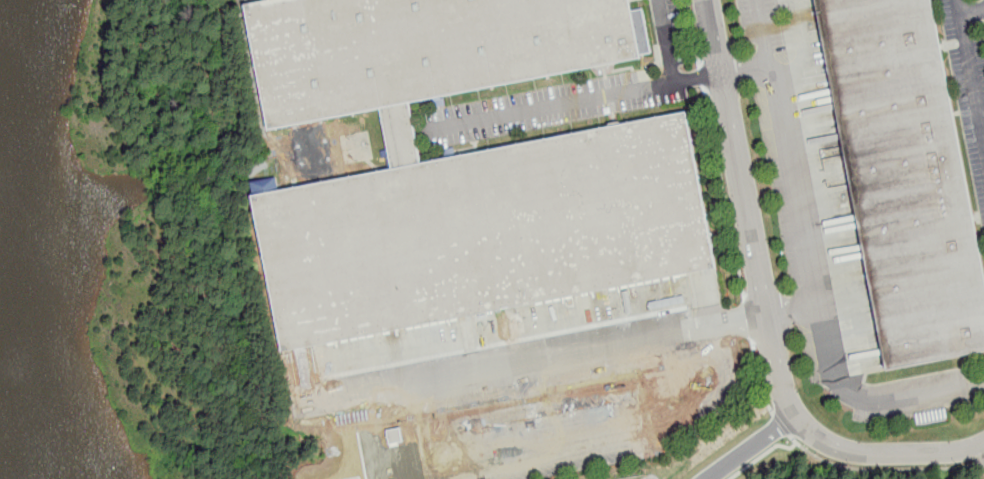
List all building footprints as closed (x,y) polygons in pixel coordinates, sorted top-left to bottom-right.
[(248,7),(285,0),(631,0),(642,58),(271,129),(248,7)] [(933,0),(983,264),(983,355),(889,373),(817,0),(933,0)] [(689,113),(253,198),(283,354),(719,269),(689,113)] [(252,182),(255,195),(279,190),(276,177),(252,182)] [(389,443),(403,441),(401,428),(387,430),(389,443)] [(404,451),(388,451),(388,463),(404,463),(404,451)]
